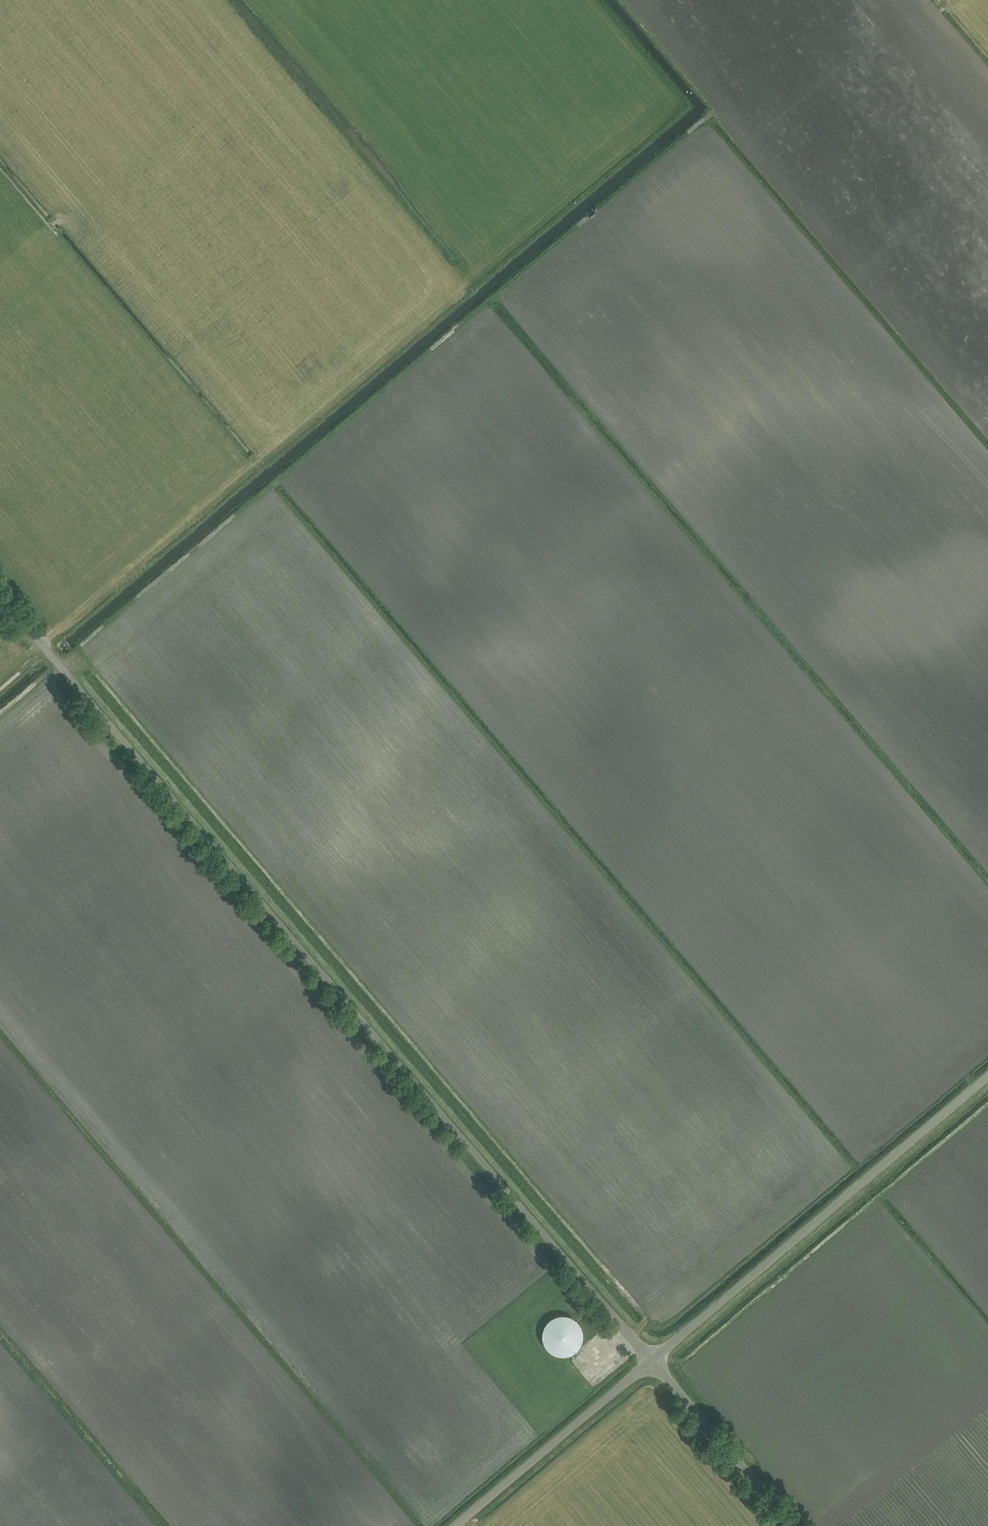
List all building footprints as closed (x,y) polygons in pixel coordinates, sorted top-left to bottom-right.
[(70,642),(74,647),(79,642),(75,637),(70,642)] [(957,1143),(961,1148),(969,1143),(966,1138),(957,1143)] [(577,1349),(581,1344),(583,1338),(583,1333),(582,1327),(579,1322),(575,1318),(570,1315),(564,1314),(558,1315),(553,1317),(548,1320),(545,1325),(543,1330),(542,1336),(544,1342),(546,1347),(550,1351),(556,1354),(561,1355),(567,1354),(572,1352),(577,1349)]
